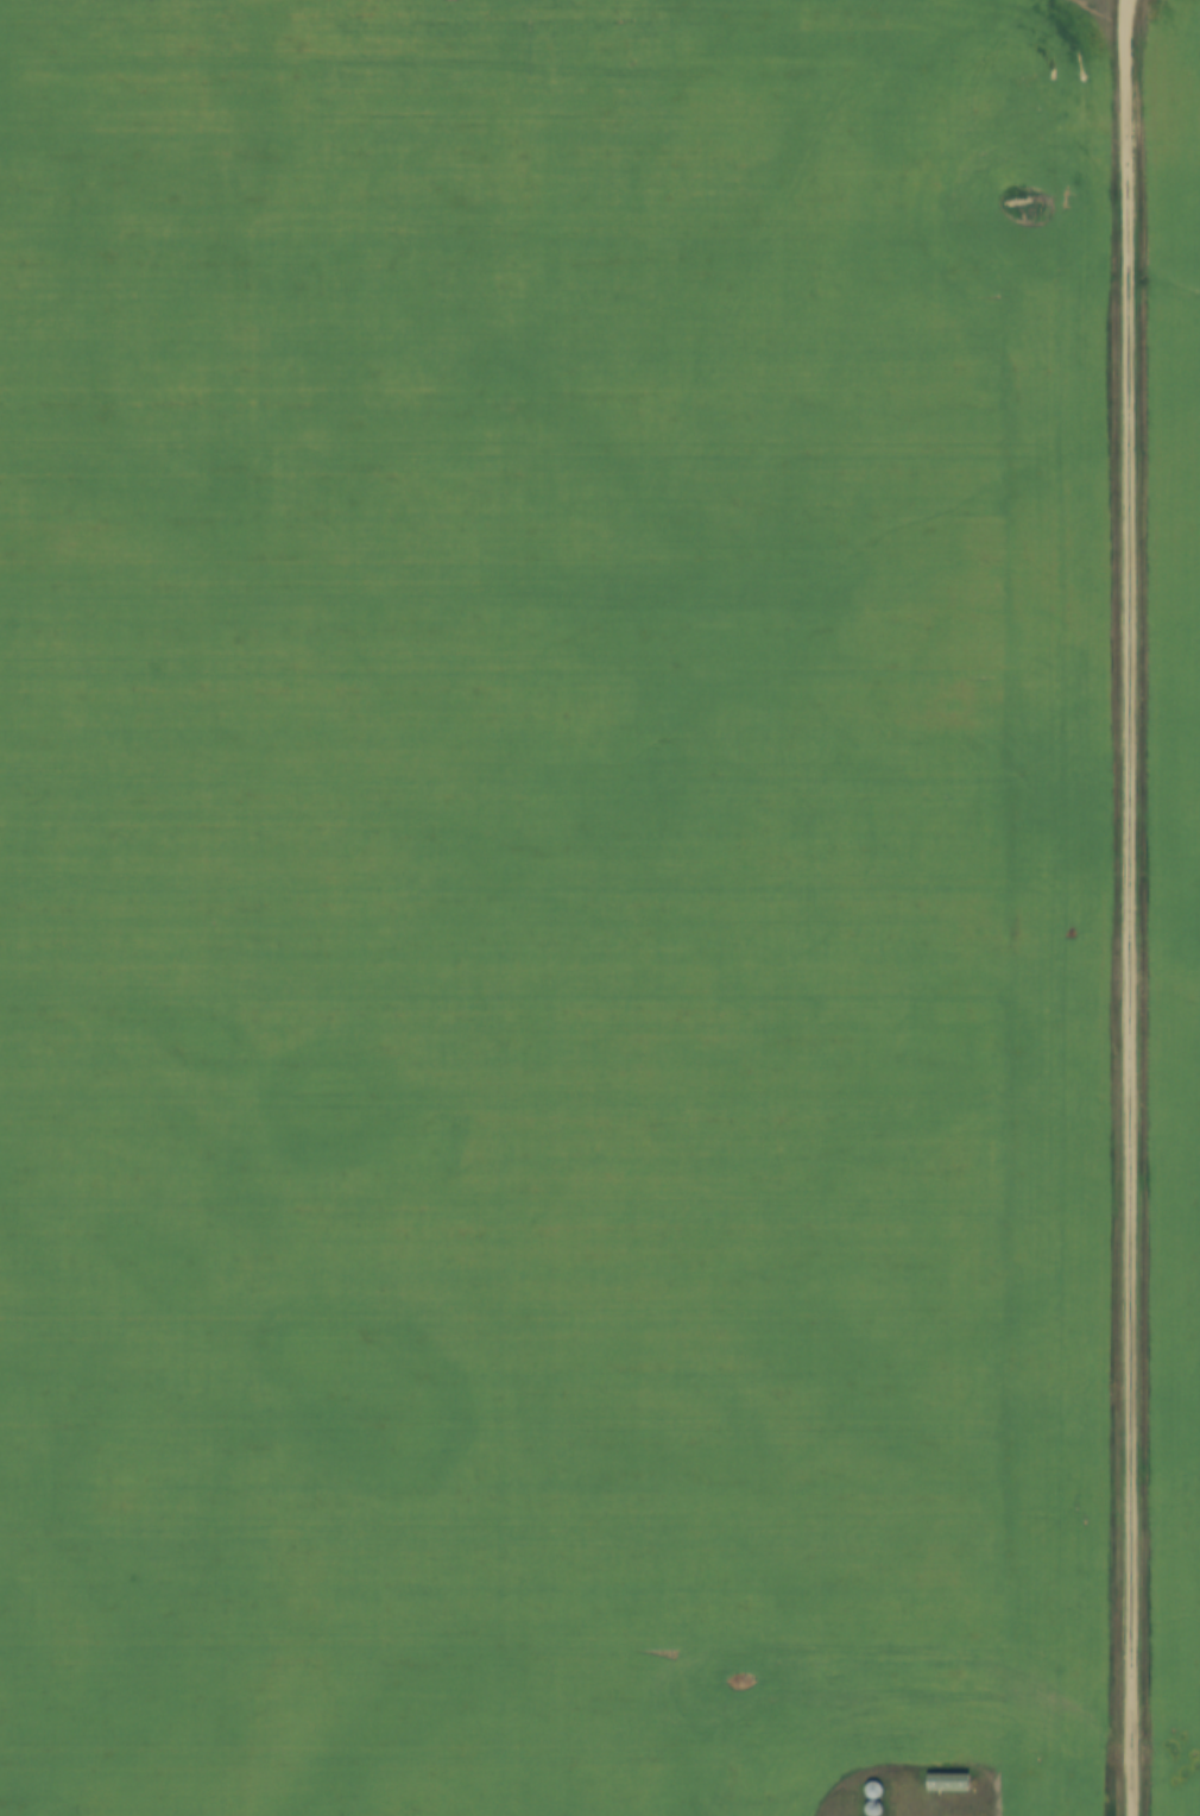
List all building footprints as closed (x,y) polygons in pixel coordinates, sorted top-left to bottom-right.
[(926,1790),(971,1791),(971,1774),(926,1773),(926,1790)] [(867,1783),(867,1802),(864,1802),(864,1815),(879,1815),(879,1796),(881,1796),(881,1783),(867,1783)]
